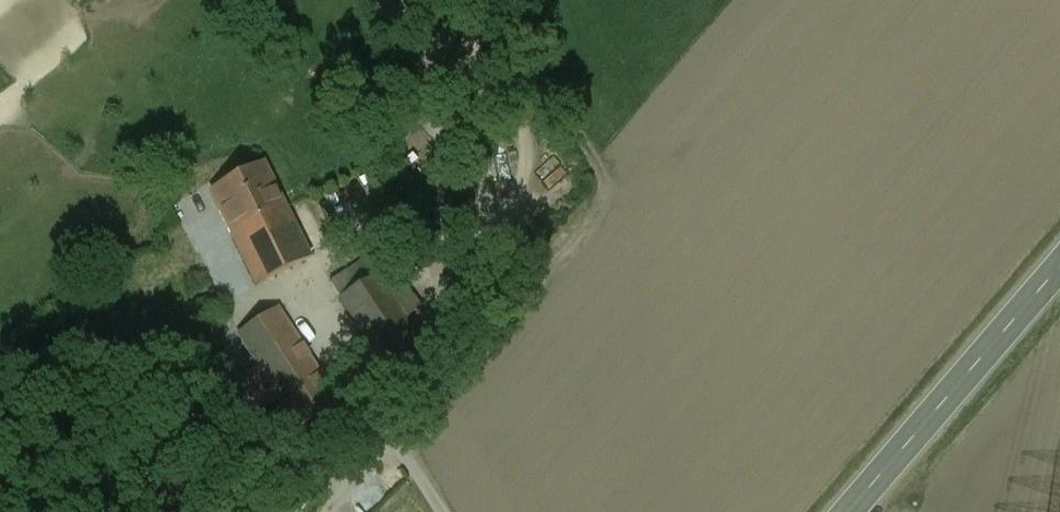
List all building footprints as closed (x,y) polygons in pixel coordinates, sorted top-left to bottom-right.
[(286,208),(265,165),(212,191),(259,285),(312,258),(286,208)] [(467,205),(468,193),(464,183),(457,175),(447,171),(437,170),(428,173),(421,177),(416,184),(413,192),(413,205),(419,215),(428,223),(440,226),(452,223),(462,216),(467,205)] [(399,331),(370,283),(343,300),(373,347),(399,331)] [(300,427),(338,403),(278,310),(240,334),(300,427)]
